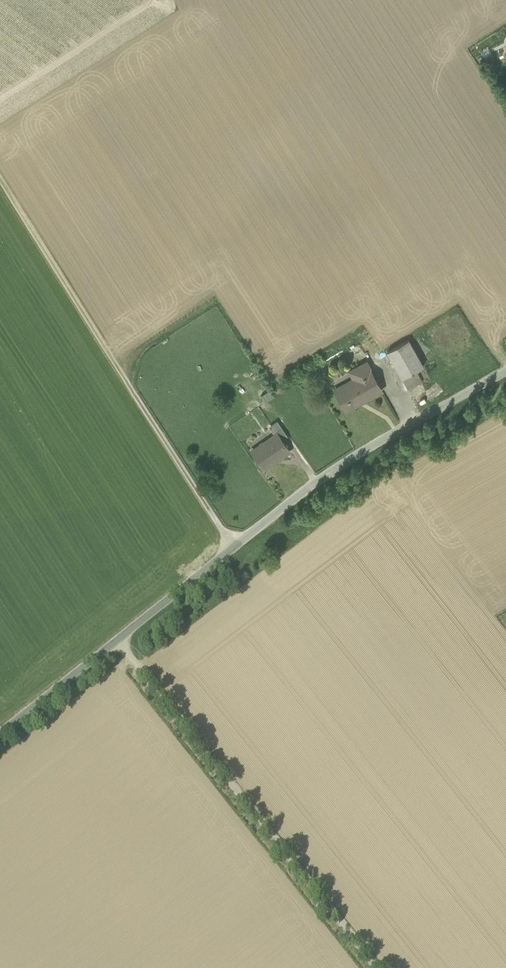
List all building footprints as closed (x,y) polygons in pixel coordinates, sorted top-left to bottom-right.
[(387,352),(402,378),(415,370),(423,366),(409,339),(387,352)] [(336,391),(346,409),(381,389),(370,370),(366,363),(354,369),(359,378),(336,391)] [(402,378),(408,389),(422,381),(415,370),(402,378)] [(277,433),(282,440),(288,436),(277,421),(271,425),(277,434),(277,433)] [(252,451),(264,469),(289,451),(282,440),(277,433),(277,434),(252,451)]
